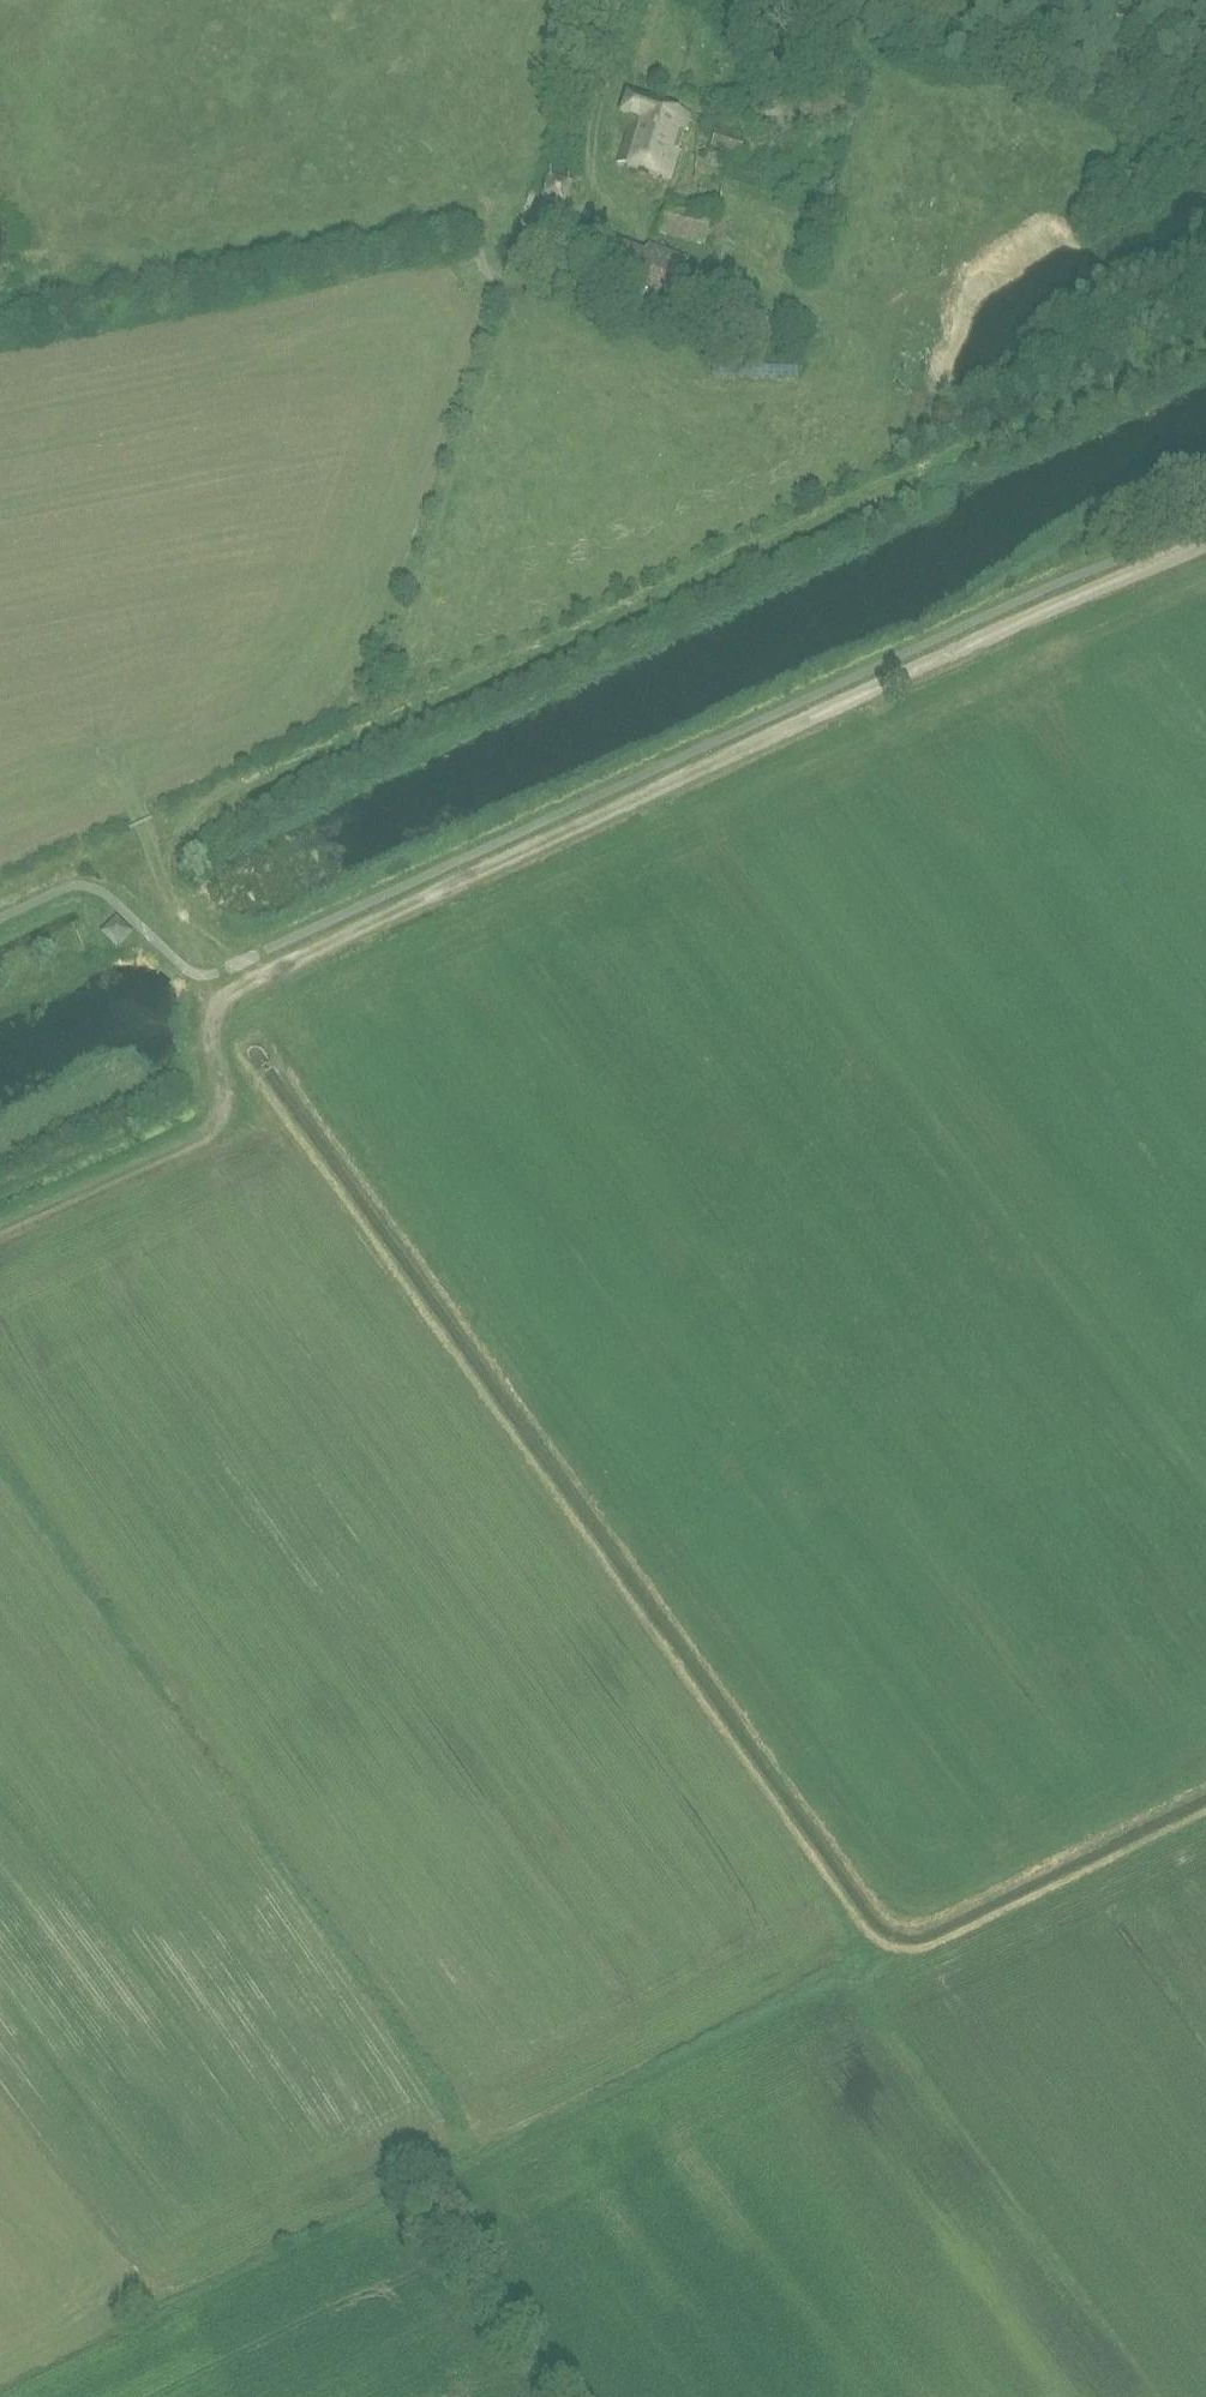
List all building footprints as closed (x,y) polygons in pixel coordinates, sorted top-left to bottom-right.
[(669,179),(689,114),(628,96),(622,115),(632,118),(618,163),(669,179)] [(703,245),(709,223),(665,211),(659,233),(703,245)] [(597,289),(666,314),(683,265),(686,259),(647,245),(645,251),(614,240),(597,289)]
